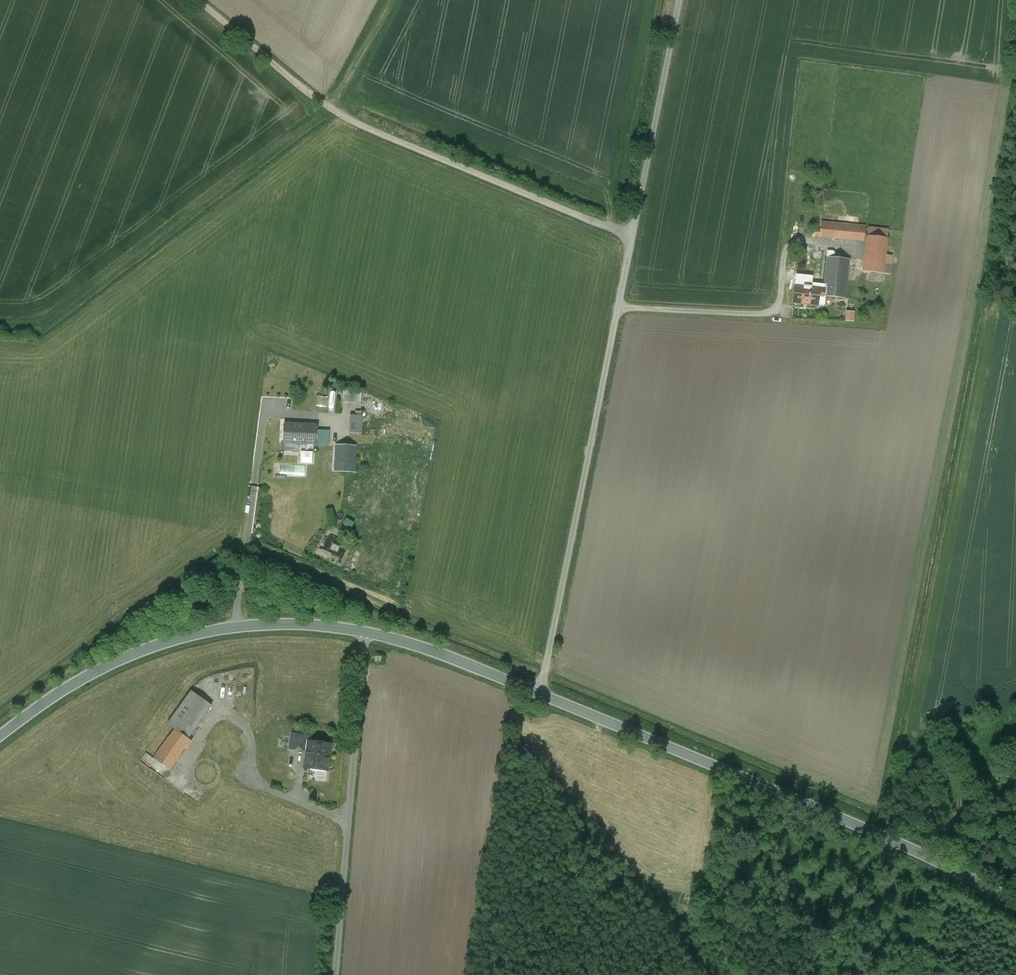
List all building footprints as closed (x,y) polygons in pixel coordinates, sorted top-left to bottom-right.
[(865,227),(821,223),(821,230),(820,237),(864,241),(865,227)] [(887,238),(867,236),(863,272),(883,274),(884,261),(885,255),(887,238)] [(834,258),(827,258),(823,289),(819,289),(818,296),(825,297),(845,299),(849,260),(834,258)] [(891,262),(884,261),(883,274),(889,275),(891,262)] [(806,287),(795,286),(793,303),(817,306),(818,305),(818,296),(819,289),(819,288),(806,287)] [(847,311),(847,321),(857,321),(857,311),(847,311)] [(347,388),(344,398),(362,402),(364,392),(347,388)] [(318,405),(328,407),(330,397),(319,395),(318,405)] [(362,416),(350,416),(349,433),(362,433),(362,416)] [(316,425),(285,424),(285,423),(284,423),(283,444),(284,444),(284,443),(315,444),(315,445),(316,445),(317,424),(316,424),(316,425)] [(356,446),(336,445),(335,472),(355,473),(356,446)] [(315,463),(315,451),(303,451),(303,463),(315,463)] [(326,539),(319,556),(338,564),(342,554),(331,549),(334,543),(326,539)] [(339,552),(341,546),(334,543),(332,548),(339,552)] [(191,691),(168,724),(175,730),(188,739),(212,706),(191,691)] [(175,730),(155,759),(171,770),(192,741),(188,739),(175,730)] [(310,736),(292,734),(290,749),(307,751),(308,742),(309,742),(310,736)] [(309,742),(308,742),(307,751),(305,767),(310,768),(312,771),(316,771),(319,769),(327,770),(331,745),(309,742)] [(327,770),(319,769),(316,771),(315,778),(316,780),(324,781),(326,780),(327,770)]
